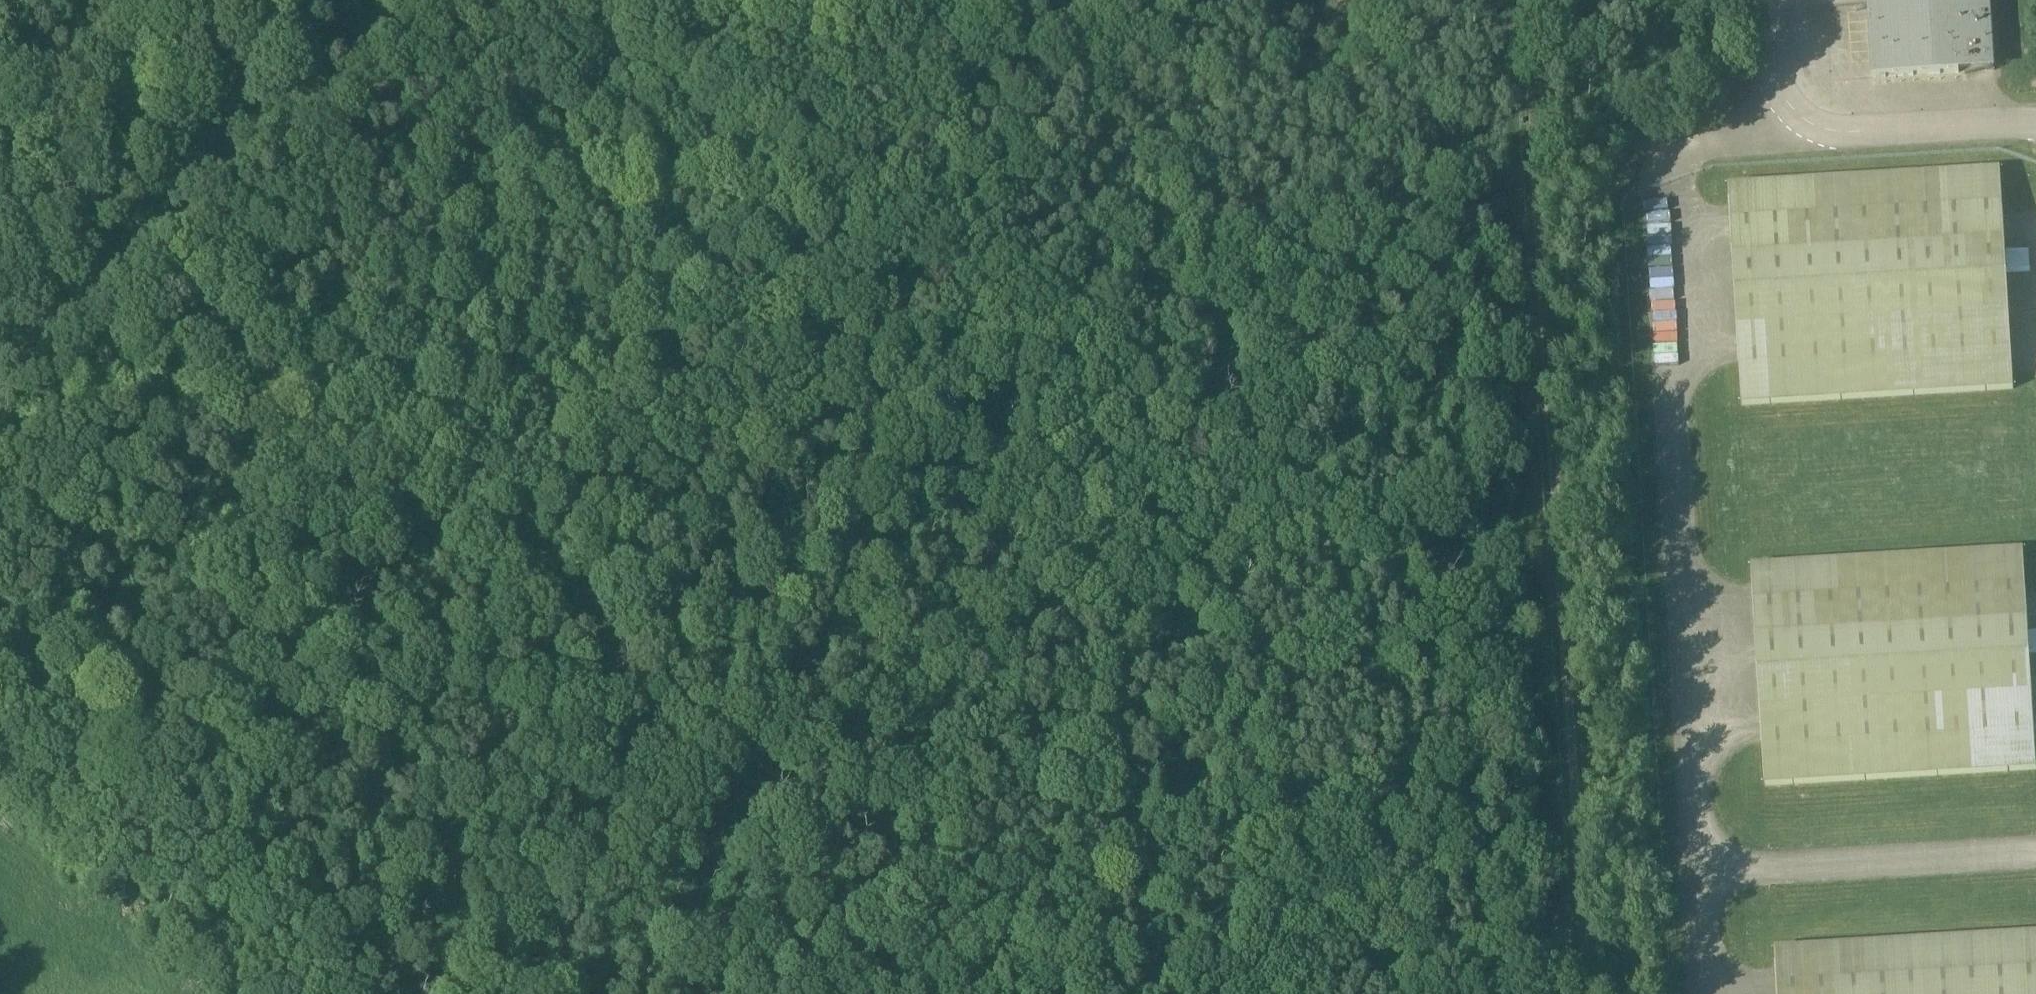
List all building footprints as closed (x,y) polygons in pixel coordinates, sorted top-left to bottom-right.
[(1874,82),(1996,75),(1992,0),(1869,0),(1874,82)] [(1733,179),(1745,405),(2016,391),(2010,276),(2034,274),(2033,253),(2006,255),(2001,165),(1733,179)] [(1766,790),(2035,776),(2035,744),(2032,661),(2035,660),(2035,639),(2027,639),(2022,550),(1754,564),(1766,790)] [(1782,993),(2035,993),(2035,933),(1779,947),(1782,993)]
